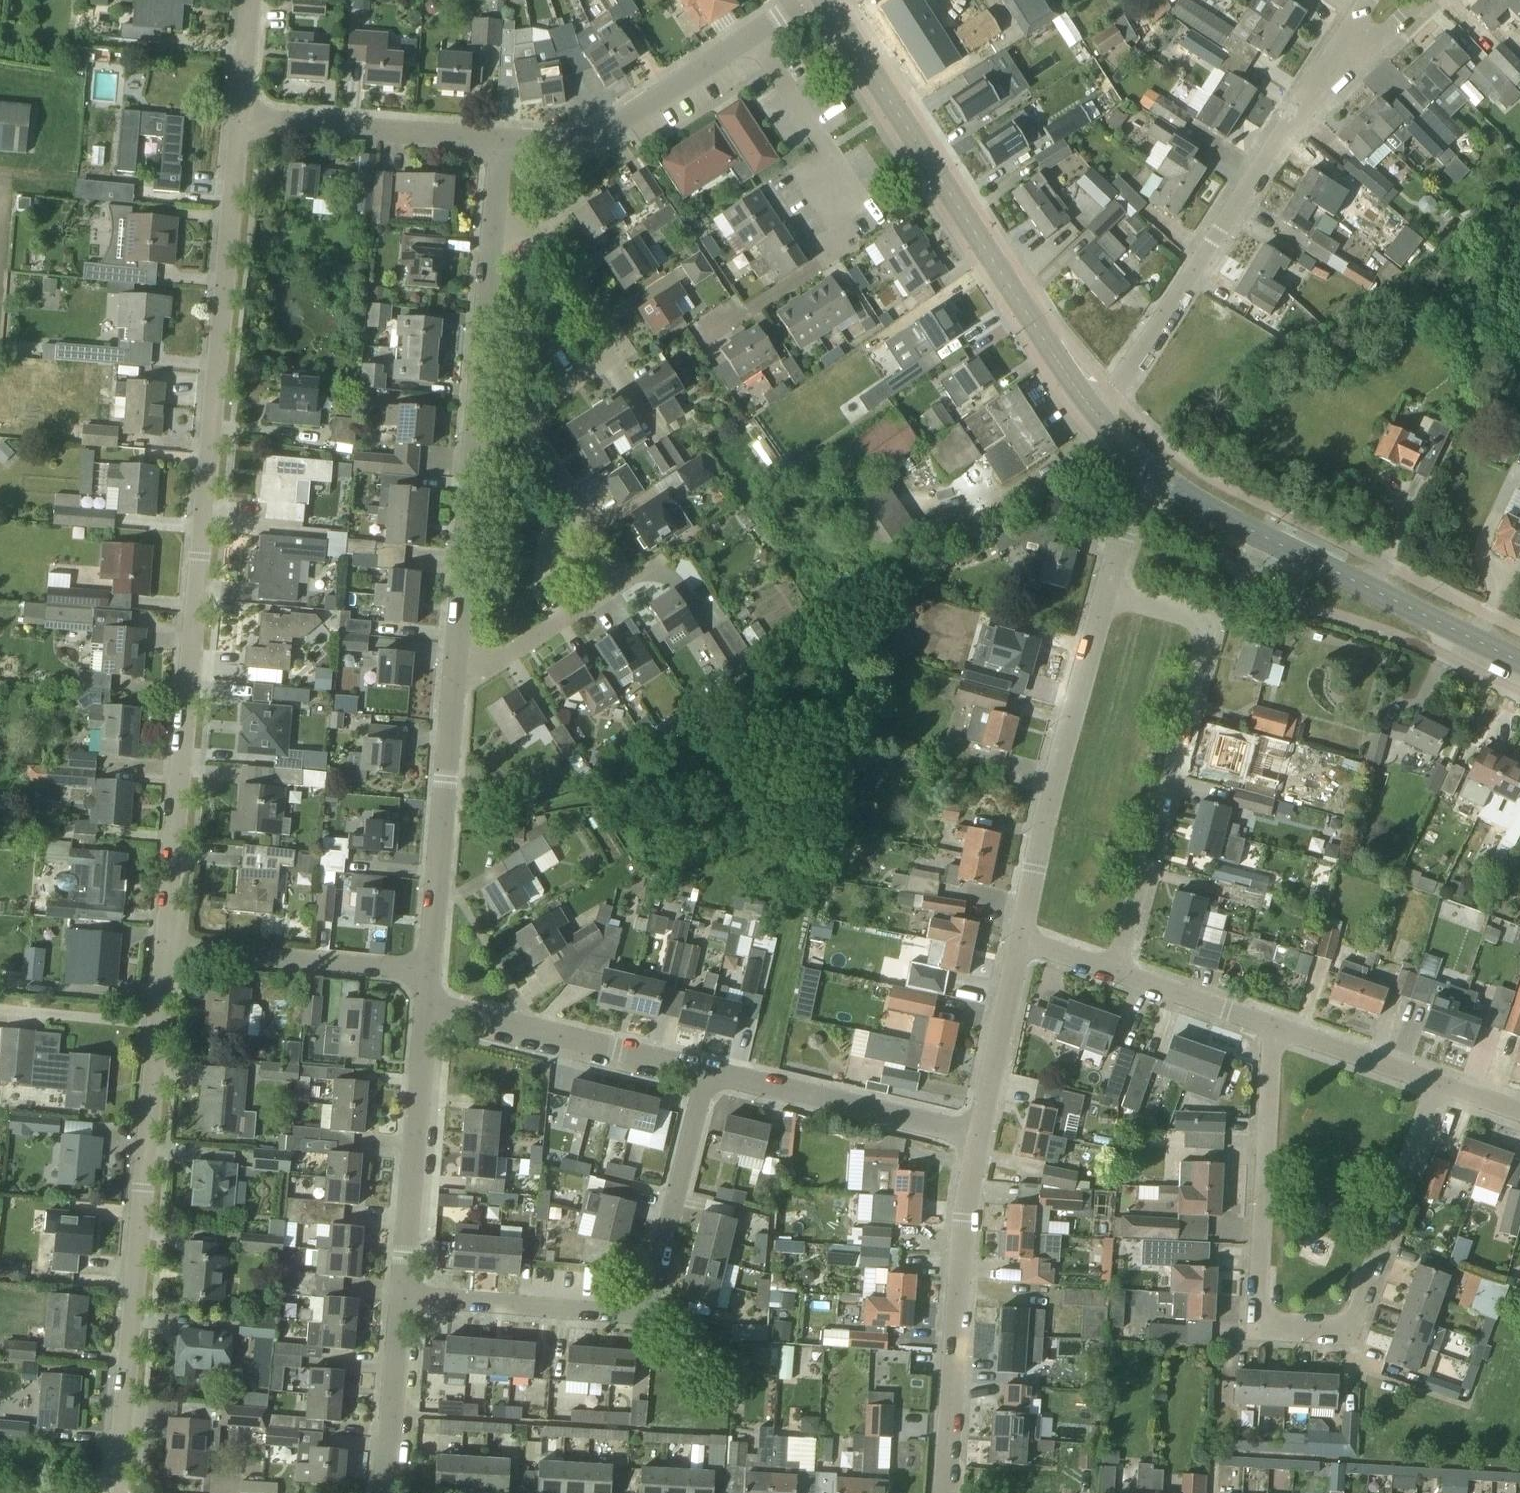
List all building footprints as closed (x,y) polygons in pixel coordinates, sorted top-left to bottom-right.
[(121,0),(144,2),(142,27),(122,26),(121,39),(121,40),(161,43),(161,42),(160,42),(161,30),(167,31),(167,33),(170,33),(170,31),(181,32),(183,6),(192,6),(193,0),(121,0)] [(318,0),(293,0),(292,14),(312,15),(324,17),(325,1),(318,0)] [(530,17),(546,16),(545,0),(529,0),(530,17)] [(631,0),(614,0),(626,18),(638,11),(631,0)] [(686,10),(695,3),(698,8),(709,25),(736,7),(734,5),(738,2),(736,0),(680,0),(686,10)] [(958,61),(919,0),(894,0),(881,8),(927,81),(958,61)] [(1025,37),(1059,16),(1049,0),(1002,0),(1025,37)] [(1223,48),(1235,30),(1188,0),(1179,0),(1171,13),(1223,48)] [(1269,24),(1289,37),(1305,12),(1285,0),(1271,0),(1269,3),(1260,18),(1269,24)] [(1498,0),(1480,0),(1469,11),(1489,33),(1498,25),(1503,31),(1516,19),(1498,0)] [(1516,19),(1519,23),(1519,0),(1498,0),(1516,19)] [(499,47),(502,1),(490,1),(489,10),(497,11),(496,20),(473,19),(471,45),(499,47)] [(973,9),(966,13),(973,24),(979,20),(973,9)] [(620,69),(638,57),(608,11),(588,24),(592,29),(620,69)] [(979,20),(973,24),(979,35),(986,31),(979,20)] [(504,22),(504,31),(511,31),(515,31),(516,23),(504,22)] [(579,46),(576,39),(571,24),(559,28),(567,50),(578,47),(579,46)] [(1269,24),(1260,39),(1250,33),(1244,43),(1273,62),(1289,37),(1269,24)] [(1100,55),(1122,40),(1113,27),(1092,42),(1100,55)] [(533,43),(534,43),(541,99),(542,107),(564,103),(558,64),(557,64),(554,54),(567,50),(559,28),(547,32),(531,28),(533,43)] [(592,29),(582,35),(591,49),(583,55),(594,71),(605,88),(624,76),(620,69),(592,29)] [(1228,53),(1222,49),(1221,50),(1190,30),(1180,46),(1217,70),(1228,53)] [(520,102),(541,99),(534,43),(533,43),(514,46),(515,31),(511,31),(504,31),(502,31),(501,55),(514,55),(514,63),(513,63),(520,102)] [(398,88),(399,68),(401,55),(384,54),(386,35),(351,32),(350,41),(349,61),(367,63),(365,85),(398,88)] [(1045,57),(1057,51),(1049,33),(1009,52),(1026,87),(1053,74),(1045,57)] [(325,82),(326,62),(328,49),(312,47),(313,36),(310,35),(290,34),(287,80),(325,82)] [(1514,87),(1486,57),(1475,67),(1468,60),(1444,35),(1423,55),(1456,89),(1468,77),(1493,104),(1500,98),(1502,100),(1499,102),(1506,109),(1519,96),(1519,93),(1514,87)] [(1486,57),(1514,87),(1519,81),(1519,64),(1500,43),(1486,57)] [(87,47),(86,61),(109,63),(110,49),(87,47)] [(482,58),(470,57),(470,56),(440,54),(438,71),(437,91),(467,93),(468,81),(480,82),(481,62),(482,58)] [(1443,101),(1456,89),(1423,55),(1402,75),(1411,85),(1399,96),(1447,146),(1461,132),(1446,118),(1450,114),(1444,107),(1443,101)] [(969,87),(949,100),(953,106),(950,108),(957,120),(961,118),(964,124),(968,122),(976,116),(979,120),(1014,98),(989,58),(961,76),(969,87)] [(1219,81),(1210,96),(1239,115),(1255,90),(1225,72),(1219,81)] [(1210,96),(1198,88),(1187,105),(1199,113),(1194,121),(1223,140),(1239,115),(1210,96)] [(1149,110),(1180,130),(1190,116),(1159,95),(1149,110)] [(1357,118),(1390,152),(1391,151),(1382,143),(1394,131),(1401,124),(1435,158),(1438,156),(1445,163),(1454,154),(1447,147),(1447,146),(1399,96),(1387,107),(1378,98),(1357,118)] [(753,177),(779,160),(739,100),(714,116),(717,120),(657,159),(683,200),(730,169),(741,185),(753,177)] [(26,154),(30,105),(0,102),(0,151),(26,154)] [(1080,106),(1043,130),(1052,145),(1090,122),(1080,106)] [(990,137),(978,145),(982,151),(979,153),(986,165),(989,162),(993,168),(1040,138),(1022,110),(987,133),(990,137)] [(166,117),(165,119),(140,117),(140,112),(122,111),(116,171),(135,173),(138,135),(164,138),(161,167),(158,192),(178,193),(181,168),(179,168),(184,118),(166,117)] [(1168,180),(1189,194),(1204,169),(1191,160),(1200,146),(1183,135),(1157,118),(1146,135),(1169,149),(1155,172),(1168,180)] [(1357,118),(1336,138),(1360,163),(1364,167),(1354,177),(1380,200),(1392,186),(1372,169),(1390,152),(1357,118)] [(1042,171),(1075,151),(1065,140),(1034,158),(1042,171)] [(360,176),(358,198),(357,212),(370,213),(372,198),(375,157),(361,156),(360,176)] [(286,197),(315,200),(314,211),(333,213),(336,172),(317,170),(318,169),(289,166),(286,197)] [(648,204),(663,194),(645,167),(630,177),(648,204)] [(1091,169),(1075,184),(1103,210),(1117,194),(1109,186),(1091,169)] [(1310,170),(1294,195),(1314,207),(1324,213),(1334,197),(1340,188),(1327,180),(1310,170)] [(1010,194),(1028,217),(1055,196),(1038,173),(1010,194)] [(375,194),(374,205),(372,224),(387,225),(392,175),(376,174),(375,194)] [(412,208),(430,210),(450,211),(452,179),(398,175),(397,192),(413,193),(412,208)] [(1119,196),(1133,210),(1137,213),(1146,204),(1118,176),(1109,186),(1117,194),(1119,196)] [(1173,218),(1189,194),(1168,180),(1159,195),(1154,192),(1148,201),(1156,207),(1173,218)] [(104,201),(133,203),(134,186),(106,183),(104,201)] [(734,232),(769,209),(757,190),(740,201),(722,213),(734,232)] [(592,241),(619,223),(610,208),(613,206),(605,194),(575,214),(592,241)] [(1324,213),(1314,207),(1294,195),(1279,220),(1296,230),(1309,237),(1308,240),(1332,255),(1339,245),(1314,229),(1324,213)] [(1066,210),(1055,196),(1028,217),(1045,240),(1061,228),(1069,222),(1062,213),(1066,210)] [(1104,271),(1122,254),(1125,251),(1108,232),(1125,213),(1127,216),(1133,210),(1119,196),(1116,200),(1114,199),(1085,227),(1097,239),(1089,246),(1082,253),(1067,267),(1087,288),(1104,271)] [(678,218),(669,204),(648,218),(625,233),(632,243),(605,261),(624,289),(656,268),(668,261),(656,244),(684,226),(678,218)] [(107,206),(108,210),(110,215),(111,221),(111,227),(111,232),(111,239),(109,245),(108,250),(105,255),(102,260),(99,265),(83,263),(82,279),(135,284),(138,262),(145,263),(165,264),(167,237),(174,237),(175,220),(156,218),(131,216),(132,208),(107,206)] [(754,244),(781,227),(769,209),(734,232),(747,251),(755,245),(754,244)] [(1147,227),(1132,212),(1122,222),(1137,236),(1147,227)] [(874,242),(886,261),(919,239),(916,233),(918,232),(909,219),(874,242)] [(755,245),(762,256),(748,264),(753,271),(793,245),(781,227),(754,244),(755,245)] [(1405,227),(1384,254),(1401,268),(1423,240),(1405,227)] [(1141,259),(1145,255),(1157,242),(1145,231),(1137,240),(1130,246),(1127,249),(1131,253),(1140,260),(1141,259)] [(410,248),(406,287),(418,289),(438,290),(441,251),(422,250),(423,235),(411,234),(410,248)] [(699,241),(706,250),(715,244),(709,234),(699,241)] [(923,244),(919,239),(886,261),(897,279),(933,256),(925,243),(923,244)] [(715,244),(706,250),(712,260),(722,254),(715,244)] [(805,264),(793,245),(753,271),(758,279),(771,270),(778,281),(805,264)] [(1248,269),(1268,282),(1277,267),(1283,270),(1289,261),(1263,245),(1248,269)] [(700,252),(679,265),(687,277),(694,287),(714,273),(707,264),(700,252)] [(1301,252),(1295,263),(1309,272),(1316,261),(1301,252)] [(941,268),(933,256),(897,279),(910,297),(926,286),(943,275),(939,270),(941,268)] [(1376,278),(1349,262),(1341,275),(1368,291),(1376,278)] [(354,268),(353,278),(367,278),(368,263),(360,263),(354,268)] [(853,282),(862,276),(856,267),(847,273),(853,282)] [(1248,269),(1233,294),(1269,316),(1284,292),(1268,282),(1248,269)] [(1116,284),(1104,271),(1087,288),(1107,308),(1129,288),(1121,279),(1116,284)] [(853,282),(860,291),(868,286),(862,276),(853,282)] [(825,282),(813,290),(836,325),(855,313),(844,296),(833,280),(827,284),(825,282)] [(687,326),(673,304),(686,296),(678,285),(638,311),(653,334),(665,327),(671,337),(687,326)] [(371,289),(369,304),(385,306),(386,290),(371,289)] [(796,304),(818,337),(836,325),(813,290),(800,298),(801,300),(796,304)] [(169,299),(150,298),(122,295),(119,327),(130,328),(129,341),(139,342),(159,344),(161,316),(168,317),(169,299)] [(704,352),(716,346),(705,324),(738,308),(733,298),(688,320),(704,352)] [(1293,299),(1279,322),(1293,334),(1316,319),(1301,307),(1293,299)] [(367,304),(365,326),(381,327),(381,319),(388,320),(390,306),(385,306),(369,304),(367,304)] [(796,304),(790,308),(789,306),(776,314),(787,331),(800,350),(818,337),(796,304)] [(927,305),(898,321),(901,328),(930,312),(927,305)] [(934,352),(943,345),(960,334),(942,306),(925,317),(902,332),(919,359),(933,350),(934,352)] [(892,322),(885,313),(877,318),(883,328),(892,322)] [(865,332),(875,326),(869,318),(860,324),(865,332)] [(435,352),(436,336),(439,337),(440,323),(399,319),(397,349),(435,352)] [(739,338),(761,372),(779,360),(768,343),(757,326),(739,338)] [(739,338),(720,350),(727,360),(742,384),(761,372),(739,338)] [(104,347),(57,344),(55,359),(129,365),(130,349),(104,347)] [(829,353),(835,361),(843,355),(838,347),(829,353)] [(397,349),(394,379),(435,382),(436,369),(433,368),(435,352),(397,349)] [(835,361),(829,353),(819,360),(825,368),(835,361)] [(791,356),(781,362),(795,385),(805,379),(791,356)] [(968,400),(976,395),(993,384),(975,358),(959,369),(951,375),(961,389),(949,397),(956,408),(968,399),(968,400)] [(727,360),(713,369),(729,393),(742,384),(727,360)] [(913,362),(883,383),(892,396),(922,375),(913,362)] [(681,391),(679,387),(687,383),(678,369),(670,373),(665,365),(637,383),(647,400),(653,409),(655,407),(667,425),(682,416),(671,397),(681,391)] [(383,390),(384,377),(377,376),(377,368),(362,367),(360,388),(383,390)] [(317,380),(282,377),(279,405),(269,404),(267,423),(319,427),(320,413),(321,398),(316,398),(316,394),(317,380)] [(143,384),(129,383),(129,384),(116,383),(115,398),(128,399),(125,433),(139,434),(159,436),(163,385),(143,384)] [(783,383),(772,390),(778,399),(789,393),(783,383)] [(1003,485),(1039,461),(1056,450),(1015,386),(998,397),(930,444),(923,449),(902,463),(908,472),(929,458),(945,482),(984,456),(1003,485)] [(769,405),(778,399),(772,390),(763,396),(769,405)] [(612,442),(624,435),(632,447),(644,440),(627,413),(616,396),(592,412),(612,442)] [(937,436),(955,424),(940,403),(921,415),(927,424),(937,436)] [(396,443),(395,456),(355,452),(353,469),(396,473),(416,475),(418,445),(430,446),(433,411),(399,408),(388,407),(386,425),(398,426),(396,443)] [(356,420),(355,419),(356,409),(345,408),(344,419),(332,418),(330,442),(354,446),(356,420)] [(896,411),(829,458),(853,491),(919,445),(896,411)] [(599,450),(612,442),(592,412),(568,427),(583,451),(580,454),(588,467),(592,465),(595,470),(607,463),(599,450)] [(1413,438),(1388,426),(1382,438),(1374,456),(1395,466),(1396,465),(1411,472),(1411,471),(1426,478),(1434,460),(1449,429),(1423,417),(1413,438)] [(118,427),(83,424),(82,427),(67,425),(66,434),(43,432),(42,442),(81,445),(116,447),(118,427)] [(690,458),(695,455),(691,448),(684,452),(673,435),(660,443),(675,465),(674,465),(677,469),(678,470),(692,461),(690,458)] [(661,474),(674,465),(675,465),(660,443),(647,452),(661,474)] [(697,457),(692,461),(678,470),(677,469),(676,469),(690,493),(716,477),(713,472),(719,468),(707,449),(697,457)] [(332,463),(270,457),(268,476),(262,476),(260,504),(267,504),(265,519),(302,522),(304,506),(290,505),(292,479),(330,483),(332,463)] [(645,491),(626,464),(601,480),(619,508),(645,491)] [(108,472),(107,486),(121,487),(119,513),(129,514),(149,516),(154,516),(155,488),(157,468),(137,467),(123,465),(122,473),(108,472)] [(381,488),(392,489),(392,488),(415,490),(416,477),(382,474),(381,488)] [(875,568),(923,540),(880,478),(835,509),(875,568)] [(377,515),(423,519),(426,491),(415,490),(392,488),(392,489),(393,489),(391,500),(390,508),(378,507),(377,515)] [(1514,490),(1502,515),(1505,516),(1495,536),(1497,537),(1490,551),(1504,558),(1505,556),(1514,561),(1519,548),(1519,493),(1514,490)] [(650,502),(633,513),(639,522),(633,526),(648,550),(677,532),(679,536),(693,527),(679,506),(673,510),(671,507),(675,504),(667,491),(650,502)] [(53,525),(114,530),(116,511),(78,508),(80,496),(55,494),(54,506),(53,525)] [(423,519),(377,515),(371,514),(370,522),(389,524),(387,544),(421,547),(423,519)] [(1021,521),(990,536),(991,538),(999,553),(1018,542),(1026,539),(1039,542),(1043,527),(1021,521)] [(283,538),(263,536),(262,555),(255,555),(253,583),(260,583),(258,598),(278,600),(295,602),(297,585),(283,584),(285,559),(323,562),(324,556),(345,558),(347,533),(328,532),(327,542),(283,538)] [(353,554),(374,556),(376,542),(348,539),(347,553),(353,554)] [(1075,551),(1045,543),(1041,556),(1030,553),(1023,578),(1065,589),(1075,551)] [(151,548),(131,546),(117,545),(116,553),(102,552),(101,566),(115,567),(113,593),(143,595),(145,567),(149,568),(151,548)] [(376,556),(374,556),(353,554),(352,566),(375,568),(376,556)] [(375,595),(422,599),(423,589),(418,588),(419,572),(399,571),(389,570),(388,585),(376,584),(375,595)] [(94,607),(108,608),(109,592),(69,589),(70,575),(49,573),(46,603),(94,607)] [(691,642),(701,636),(701,635),(684,607),(673,590),(649,606),(660,623),(652,629),(661,643),(682,629),(691,642)] [(375,595),(374,606),(386,607),(385,623),(414,625),(416,610),(421,610),(422,599),(375,595)] [(93,609),(94,607),(46,603),(46,604),(45,604),(44,627),(91,630),(91,645),(105,645),(103,674),(116,674),(136,676),(138,648),(143,648),(144,631),(130,630),(132,612),(93,609)] [(1289,623),(1293,614),(1279,607),(1274,616),(1289,623)] [(350,620),(350,611),(340,611),(339,631),(370,634),(371,621),(350,620)] [(287,671),(290,638),(302,639),(322,623),(315,615),(290,613),(290,618),(282,617),(262,615),(260,636),(263,637),(262,650),(247,649),(246,667),(266,669),(287,671)] [(715,627),(701,635),(701,636),(731,683),(745,674),(715,627)] [(651,660),(635,635),(624,642),(615,628),(605,634),(607,637),(594,646),(605,663),(613,676),(621,688),(633,681),(632,673),(651,660)] [(988,664),(1009,670),(1029,675),(1038,641),(1019,635),(997,629),(988,664)] [(369,636),(339,634),(338,649),(367,652),(369,636)] [(1281,655),(1244,643),(1234,675),(1262,684),(1269,663),(1277,666),(1281,655)] [(412,655),(392,653),(379,652),(376,684),(409,687),(412,655)] [(578,691),(585,702),(594,717),(619,700),(608,685),(597,668),(587,675),(574,655),(547,673),(558,689),(564,700),(578,691)] [(1013,675),(965,662),(961,679),(1008,692),(1013,675)] [(315,686),(332,688),(335,669),(318,666),(315,686)] [(1002,715),(1007,696),(959,682),(954,701),(973,706),(964,740),(982,745),(981,746),(1007,753),(1017,719),(1002,715)] [(273,687),(272,700),(296,702),(297,689),(273,687)] [(84,715),(90,715),(89,728),(103,729),(101,755),(111,755),(131,757),(133,729),(137,729),(138,709),(109,707),(110,691),(74,688),(73,698),(84,715)] [(544,722),(542,719),(531,702),(524,707),(515,693),(488,710),(510,744),(527,733),(544,722)] [(336,695),(336,711),(360,712),(360,696),(336,695)] [(240,735),(238,753),(273,756),(272,767),(284,768),(296,769),(301,770),(303,752),(288,750),(292,708),(242,704),(241,722),(243,722),(242,735),(240,735)] [(1296,719),(1255,708),(1250,726),(1291,738),(1296,719)] [(1437,750),(1446,732),(1415,717),(1409,729),(1394,725),(1391,734),(1391,737),(1404,741),(1403,742),(1433,756),(1437,750)] [(579,752),(562,725),(548,734),(566,760),(579,752)] [(363,754),(349,752),(346,779),(366,781),(367,771),(376,772),(396,774),(397,757),(403,758),(406,729),(369,726),(368,741),(364,741),(363,754)] [(1365,761),(1378,765),(1386,736),(1373,732),(1365,761)] [(1246,744),(1217,736),(1209,767),(1238,775),(1242,758),(1258,762),(1261,749),(1246,744)] [(1273,766),(1269,781),(1262,780),(1243,774),(1238,790),(1274,800),(1274,799),(1286,803),(1286,802),(1302,806),(1304,799),(1288,795),(1292,778),(1298,780),(1306,749),(1297,747),(1294,758),(1289,756),(1293,743),(1273,737),(1272,740),(1268,738),(1265,749),(1281,753),(1279,760),(1275,760),(1273,766)] [(1466,780),(1457,798),(1480,809),(1482,806),(1505,761),(1482,749),(1473,767),(1466,780)] [(96,770),(97,754),(69,752),(69,756),(54,755),(53,768),(96,770)] [(1516,795),(1519,790),(1519,788),(1519,768),(1505,761),(1482,806),(1477,816),(1488,821),(1500,796),(1518,806),(1501,841),(1513,846),(1519,832),(1519,796),(1516,795)] [(1439,790),(1452,796),(1464,769),(1452,763),(1445,778),(1445,779),(1439,790)] [(96,770),(53,768),(46,767),(45,784),(63,785),(92,787),(89,822),(97,822),(97,824),(129,827),(132,783),(95,780),(96,770)] [(284,768),(272,767),(271,783),(302,786),(302,787),(325,789),(326,772),(301,770),(284,768)] [(271,834),(270,847),(278,848),(279,834),(289,835),(290,819),(281,818),(282,802),(283,790),(273,789),(262,787),(242,786),(240,813),(233,813),(232,831),(252,832),(271,834)] [(1269,816),(1274,801),(1234,790),(1230,805),(1269,816)] [(1193,827),(1233,837),(1236,838),(1238,826),(1226,823),(1230,809),(1200,801),(1193,827)] [(944,804),(941,817),(957,820),(960,807),(944,804)] [(551,851),(549,848),(558,843),(545,821),(524,834),(530,844),(518,851),(527,865),(551,851)] [(378,823),(365,822),(364,837),(349,835),(348,849),(375,851),(395,853),(398,825),(378,823)] [(963,854),(993,860),(999,835),(968,828),(956,826),(954,837),(966,839),(963,854)] [(512,827),(511,839),(523,840),(524,828),(512,827)] [(1193,827),(1187,852),(1216,860),(1218,855),(1228,858),(1233,837),(1193,827)] [(45,916),(91,920),(102,921),(102,920),(103,905),(116,906),(117,891),(125,892),(126,882),(124,881),(126,855),(106,853),(90,852),(91,841),(75,839),(71,838),(71,842),(47,840),(45,862),(67,864),(67,867),(70,867),(70,875),(63,874),(62,875),(60,876),(59,877),(58,878),(57,880),(57,882),(57,883),(57,885),(58,886),(59,888),(60,889),(62,890),(68,891),(67,900),(47,898),(45,916)] [(234,864),(234,845),(204,844),(204,863),(234,864)] [(346,846),(322,844),(320,871),(343,873),(345,859),(346,846)] [(278,848),(270,847),(268,847),(243,845),(241,869),(238,869),(236,895),(226,894),(225,911),(271,915),(273,899),(276,899),(277,879),(278,873),(279,865),(293,867),(294,865),(295,851),(295,850),(278,848)] [(963,854),(960,867),(947,864),(943,883),(957,886),(959,880),(987,886),(993,860),(963,854)] [(1261,891),(1264,877),(1215,864),(1212,876),(1234,881),(1233,884),(1261,891)] [(498,919),(527,901),(519,888),(531,880),(523,866),(482,891),(498,919)] [(936,896),(939,881),(937,881),(939,874),(910,869),(909,876),(893,874),(890,889),(936,896)] [(358,892),(355,923),(389,926),(392,895),(381,894),(382,879),(351,876),(350,892),(358,892)] [(1272,894),(1261,891),(1233,884),(1229,901),(1260,909),(1261,907),(1268,909),(1272,894)] [(318,887),(317,903),(315,919),(331,921),(333,901),(335,889),(318,887)] [(1169,918),(1199,925),(1199,926),(1222,932),(1226,917),(1216,914),(1218,903),(1206,900),(1176,892),(1169,918)] [(931,941),(972,950),(978,924),(959,920),(960,916),(963,916),(965,902),(945,899),(923,895),(921,909),(934,912),(933,919),(930,918),(926,938),(932,939),(931,941)] [(1435,911),(1456,917),(1460,903),(1439,897),(1435,911)] [(734,910),(733,916),(769,925),(771,919),(761,917),(764,903),(745,898),(742,912),(734,910)] [(533,965),(550,955),(564,947),(554,930),(566,923),(558,911),(515,936),(533,965)] [(648,913),(644,929),(661,934),(666,918),(648,913)] [(1169,918),(1163,943),(1192,950),(1188,964),(1216,971),(1221,952),(1222,946),(1226,933),(1222,932),(1199,926),(1199,925),(1169,918)] [(1341,921),(1326,918),(1316,957),(1331,960),(1341,921)] [(677,977),(685,944),(688,929),(689,929),(689,927),(674,924),(670,941),(669,941),(662,973),(677,977)] [(601,938),(593,925),(569,939),(577,953),(601,938)] [(604,939),(588,954),(588,955),(610,960),(613,961),(621,930),(619,929),(607,926),(604,939)] [(1491,942),(1495,931),(1485,928),(1481,939),(1491,942)] [(1366,957),(1363,967),(1362,968),(1366,970),(1370,971),(1372,964),(1380,967),(1391,935),(1378,931),(1374,943),(1379,945),(1374,960),(1366,957)] [(119,935),(99,933),(83,932),(79,984),(89,985),(109,986),(111,962),(117,963),(119,935)] [(1271,962),(1275,943),(1249,937),(1245,955),(1271,962)] [(759,941),(756,954),(749,952),(747,959),(740,991),(755,995),(763,962),(767,943),(759,941)] [(967,975),(972,950),(931,941),(926,965),(926,966),(940,970),(947,971),(949,972),(967,975)] [(1366,957),(1374,960),(1379,945),(1374,943),(1371,942),(1366,957)] [(677,977),(692,980),(700,947),(685,944),(677,977)] [(41,980),(44,949),(26,947),(23,978),(41,980)] [(1293,969),(1306,973),(1312,956),(1299,952),(1293,969)] [(1408,999),(1425,1005),(1441,959),(1424,953),(1419,967),(1408,999)] [(1353,1008),(1362,982),(1365,974),(1366,970),(1362,968),(1363,967),(1341,960),(1337,973),(1328,999),(1353,1008)] [(909,961),(904,987),(937,994),(944,995),(949,972),(947,971),(940,970),(925,967),(926,966),(926,965),(909,961)] [(1419,967),(1404,962),(1392,993),(1408,999),(1419,967)] [(803,969),(797,993),(815,997),(820,972),(803,969)] [(622,1011),(630,977),(607,972),(605,971),(600,992),(597,1006),(622,1011)] [(705,1031),(716,985),(719,975),(706,973),(704,982),(700,997),(686,994),(678,1025),(681,1025),(679,1030),(692,1034),(694,1028),(705,1031)] [(318,994),(318,976),(305,975),(305,994),(318,994)] [(622,1011),(654,1019),(659,999),(662,984),(630,977),(622,1011)] [(1353,1008),(1378,1016),(1387,990),(1362,982),(1353,1008)] [(1428,1012),(1421,1031),(1446,1040),(1455,1014),(1451,1013),(1459,989),(1460,988),(1452,985),(1448,984),(1443,1000),(1433,997),(1430,1005),(1428,1012)] [(728,988),(716,985),(705,1031),(732,1037),(739,1006),(724,1003),(728,988)] [(914,1015),(909,1041),(951,1050),(956,1024),(937,1020),(932,1019),(937,994),(904,987),(892,985),(886,1010),(914,1015)] [(1519,1032),(1519,985),(1504,1032),(1518,1036),(1519,1032)] [(248,1004),(249,991),(209,987),(205,1033),(225,1035),(245,1038),(245,1036),(259,1037),(261,1009),(258,1005),(248,1004)] [(1455,1014),(1446,1040),(1471,1048),(1477,1030),(1480,1022),(1482,1016),(1470,1012),(1477,994),(1467,990),(1464,989),(1460,988),(1459,989),(1451,1013),(1455,1014)] [(305,997),(303,1017),(302,1025),(318,1026),(319,1018),(320,998),(305,997)] [(1080,1049),(1093,1010),(1069,1001),(1068,1003),(1050,997),(1039,1028),(1057,1034),(1055,1040),(1080,1049)] [(1509,1005),(1492,999),(1483,1024),(1501,1030),(1509,1005)] [(340,1056),(378,1059),(382,1004),(341,1000),(339,1027),(342,1027),(340,1056)] [(1080,1049),(1104,1057),(1109,1045),(1118,1018),(1093,1010),(1080,1049)] [(68,1091),(66,1108),(78,1108),(98,1110),(100,1086),(106,1086),(108,1059),(88,1057),(59,1055),(60,1035),(35,1032),(35,1031),(1,1028),(1,1030),(0,1030),(0,1083),(30,1085),(30,1088),(68,1091)] [(919,1070),(946,1076),(951,1050),(909,1041),(869,1032),(863,1058),(919,1070)] [(1184,1085),(1198,1046),(1173,1037),(1166,1056),(1164,1062),(1139,1054),(1121,1107),(1137,1113),(1151,1073),(1184,1085)] [(284,1041),(282,1064),(298,1066),(300,1042),(284,1041)] [(1184,1085),(1183,1089),(1215,1100),(1224,1075),(1216,1072),(1217,1071),(1223,1055),(1198,1046),(1184,1085)] [(1103,1096),(1118,1099),(1133,1052),(1119,1047),(1103,1096)] [(261,1062),(259,1078),(297,1082),(298,1079),(298,1078),(299,1066),(298,1066),(282,1064),(267,1063),(261,1062)] [(299,1066),(298,1078),(326,1080),(327,1068),(299,1066)] [(918,1074),(884,1067),(880,1082),(880,1084),(866,1081),(865,1088),(865,1089),(887,1093),(888,1086),(914,1091),(918,1074)] [(219,1132),(238,1134),(238,1137),(254,1139),(256,1112),(241,1111),(245,1072),(222,1070),(202,1068),(200,1084),(203,1084),(199,1130),(219,1132)] [(334,1080),(332,1105),(365,1108),(367,1083),(347,1081),(334,1080)] [(587,1119),(595,1086),(573,1080),(568,1100),(565,1113),(564,1113),(561,1125),(584,1131),(587,1119)] [(1083,1095),(1036,1085),(1032,1105),(1029,1105),(1023,1130),(1050,1136),(1063,1139),(1063,1138),(1067,1114),(1079,1116),(1083,1095)] [(587,1119),(608,1124),(616,1091),(595,1086),(587,1119)] [(630,1129),(637,1096),(616,1091),(608,1124),(630,1129)] [(630,1129),(632,1130),(652,1134),(660,1101),(637,1096),(630,1129)] [(332,1105),(322,1104),(320,1129),(293,1126),(293,1131),(292,1138),(353,1143),(354,1133),(363,1134),(365,1108),(332,1105)] [(465,1110),(463,1133),(497,1136),(499,1113),(465,1110)] [(789,1172),(796,1114),(783,1111),(777,1185),(784,1186),(784,1188),(794,1189),(796,1173),(789,1172)] [(1196,1113),(1196,1132),(1224,1133),(1224,1114),(1196,1113)] [(29,1136),(30,1131),(58,1134),(60,1119),(10,1115),(9,1130),(12,1130),(12,1135),(29,1136)] [(538,1131),(539,1116),(527,1115),(526,1130),(538,1131)] [(740,1155),(748,1122),(726,1117),(718,1150),(740,1155)] [(90,1122),(89,1134),(103,1136),(104,1124),(90,1122)] [(740,1155),(762,1161),(770,1127),(748,1122),(740,1155)] [(1020,1143),(1018,1156),(1028,1158),(1037,1160),(1040,1161),(1041,1161),(1045,1162),(1054,1164),(1056,1153),(1061,1154),(1064,1140),(1050,1137),(1050,1136),(1023,1130),(1020,1143)] [(1223,1135),(1188,1132),(1185,1132),(1185,1148),(1222,1149),(1223,1135)] [(497,1136),(463,1133),(461,1155),(495,1158),(497,1136)] [(101,1140),(81,1138),(64,1137),(60,1183),(71,1184),(91,1186),(93,1159),(99,1160),(101,1140)] [(292,1138),(291,1150),(328,1153),(326,1177),(359,1180),(361,1155),(352,1154),(353,1143),(292,1138)] [(1473,1185),(1488,1147),(1463,1138),(1454,1165),(1450,1177),(1473,1185)] [(530,1145),(529,1161),(541,1162),(542,1146),(530,1145)] [(1473,1186),(1499,1195),(1502,1185),(1515,1189),(1519,1174),(1519,1161),(1511,1158),(1512,1155),(1488,1147),(1473,1185),(1473,1186)] [(621,1165),(624,1151),(611,1148),(607,1162),(605,1173),(619,1177),(621,1165)] [(574,1173),(577,1162),(579,1154),(569,1149),(564,1159),(562,1159),(560,1170),(574,1173)] [(884,1197),(893,1198),(920,1200),(922,1173),(897,1172),(897,1151),(864,1149),(863,1166),(871,1166),(869,1192),(868,1200),(884,1201),(884,1197)] [(291,1154),(281,1153),(255,1150),(253,1169),(289,1172),(291,1154)] [(507,1159),(495,1158),(461,1155),(459,1177),(466,1178),(465,1191),(488,1193),(503,1193),(507,1159)] [(1420,1196),(1435,1201),(1448,1162),(1433,1157),(1420,1196)] [(540,1176),(541,1162),(529,1161),(528,1175),(540,1176)] [(194,1162),(192,1187),(194,1187),(193,1205),(213,1207),(227,1208),(232,1208),(234,1183),(236,1166),(214,1164),(194,1162)] [(574,1173),(588,1176),(591,1165),(577,1162),(574,1173)] [(1158,1187),(1220,1190),(1221,1164),(1194,1163),(1180,1162),(1179,1186),(1158,1186),(1158,1187)] [(619,1177),(633,1180),(636,1169),(621,1165),(619,1177)] [(1078,1174),(1044,1166),(1040,1184),(1074,1191),(1078,1174)] [(326,1177),(315,1176),(314,1188),(325,1189),(324,1203),(337,1204),(357,1206),(359,1180),(326,1177)] [(596,1217),(629,1225),(634,1203),(631,1202),(634,1189),(615,1184),(605,1181),(602,1195),(601,1196),(586,1192),(581,1213),(596,1217)] [(729,1202),(732,1190),(718,1187),(715,1198),(729,1202)] [(1158,1187),(1158,1202),(1177,1202),(1177,1215),(1191,1215),(1219,1217),(1220,1190),(1158,1187)] [(1005,1231),(1045,1235),(1047,1235),(1049,1210),(1080,1212),(1080,1210),(1090,1211),(1091,1193),(1082,1193),(1082,1192),(1040,1189),(1039,1208),(1007,1205),(1005,1231)] [(548,1205),(549,1205),(550,1191),(538,1190),(537,1206),(548,1207),(548,1205)] [(746,1193),(732,1190),(729,1202),(743,1205),(746,1193)] [(1515,1237),(1519,1217),(1519,1193),(1510,1190),(1499,1233),(1515,1237)] [(488,1193),(487,1204),(502,1205),(503,1193),(488,1193)] [(503,1193),(502,1205),(516,1206),(517,1194),(503,1193)] [(471,1209),(472,1197),(458,1196),(457,1207),(471,1209)] [(919,1226),(920,1200),(893,1198),(891,1224),(919,1226)] [(314,1213),(315,1201),(287,1199),(286,1211),(314,1213)] [(549,1205),(548,1205),(548,1207),(537,1206),(536,1219),(548,1220),(549,1205)] [(47,1211),(46,1233),(56,1234),(55,1252),(53,1252),(52,1271),(78,1273),(79,1254),(91,1255),(92,1251),(94,1249),(95,1241),(93,1238),(94,1220),(79,1218),(80,1214),(72,1213),(47,1211)] [(314,1213),(286,1211),(285,1222),(313,1224),(314,1213)] [(730,1242),(731,1240),(736,1220),(708,1214),(702,1212),(697,1234),(730,1242)] [(1112,1237),(1129,1237),(1129,1236),(1177,1238),(1177,1218),(1121,1216),(1121,1217),(1113,1217),(1112,1237)] [(607,1267),(612,1244),(624,1247),(629,1225),(596,1217),(591,1238),(586,1237),(580,1260),(607,1267)] [(258,1223),(256,1235),(283,1238),(285,1221),(269,1219),(269,1224),(258,1223)] [(456,1224),(455,1235),(452,1270),(474,1271),(477,1237),(478,1226),(456,1224)] [(314,1248),(318,1249),(361,1253),(363,1227),(343,1226),(330,1225),(320,1225),(319,1238),(314,1248)] [(862,1227),(861,1246),(889,1248),(891,1229),(862,1227)] [(1039,1284),(1053,1285),(1054,1260),(1043,1259),(1045,1235),(1005,1231),(998,1231),(999,1231),(998,1246),(1004,1246),(1004,1256),(1003,1256),(1003,1258),(1020,1259),(1019,1283),(1039,1284)] [(283,1238),(256,1235),(242,1233),(240,1250),(282,1254),(283,1238)] [(766,1249),(768,1234),(754,1233),(754,1248),(766,1249)] [(730,1242),(697,1234),(692,1255),(725,1264),(730,1242)] [(496,1273),(499,1239),(481,1238),(477,1237),(474,1271),(496,1273)] [(1101,1286),(1110,1287),(1110,1273),(1112,1244),(1112,1239),(1104,1238),(1101,1286)] [(496,1273),(519,1275),(521,1255),(522,1241),(499,1239),(496,1273)] [(1463,1262),(1466,1241),(1453,1239),(1450,1260),(1463,1262)] [(1163,1240),(1162,1266),(1174,1267),(1207,1269),(1209,1243),(1176,1241),(1163,1240)] [(774,1241),(774,1252),(804,1254),(804,1242),(774,1241)] [(207,1245),(187,1243),(184,1273),(188,1273),(186,1297),(222,1300),(225,1260),(216,1259),(217,1246),(207,1245)] [(889,1248),(861,1246),(828,1244),(827,1265),(864,1267),(862,1294),(861,1303),(866,1303),(877,1304),(877,1300),(913,1302),(915,1276),(888,1274),(889,1248)] [(766,1249),(754,1248),(753,1263),(766,1264),(766,1249)] [(317,1286),(318,1274),(326,1274),(326,1276),(339,1277),(359,1279),(361,1253),(318,1249),(316,1274),(291,1272),(292,1269),(281,1268),(279,1282),(317,1286)] [(692,1255),(686,1277),(720,1285),(725,1264),(692,1255)] [(1174,1267),(1173,1292),(1215,1295),(1215,1294),(1218,1293),(1218,1284),(1216,1282),(1216,1269),(1207,1269),(1174,1267)] [(1409,1291),(1440,1301),(1448,1277),(1436,1273),(1417,1267),(1409,1291)] [(1482,1276),(1470,1311),(1485,1316),(1485,1317),(1494,1320),(1507,1284),(1482,1276)] [(686,1277),(681,1299),(727,1310),(732,1288),(720,1285),(686,1277)] [(757,1279),(757,1294),(769,1295),(770,1280),(757,1279)] [(309,1321),(355,1325),(357,1299),(325,1297),(324,1298),(316,1297),(317,1286),(279,1282),(278,1294),(311,1297),(310,1310),(300,1309),(299,1320),(309,1321)] [(1122,1327),(1124,1289),(1112,1288),(1109,1327),(1122,1327)] [(1102,1307),(1103,1291),(1064,1289),(1063,1304),(1083,1305),(1081,1337),(1105,1338),(1106,1307),(1102,1307)] [(1440,1301),(1409,1291),(1401,1314),(1432,1325),(1440,1301)] [(1173,1292),(1158,1292),(1158,1303),(1172,1304),(1172,1318),(1186,1319),(1186,1320),(1214,1322),(1215,1295),(1173,1292)] [(769,1295),(757,1294),(756,1309),(768,1309),(769,1295)] [(87,1298),(67,1296),(50,1295),(45,1347),(63,1348),(83,1350),(87,1298)] [(886,1327),(892,1327),(911,1328),(913,1302),(877,1300),(877,1304),(866,1303),(864,1333),(848,1331),(847,1348),(886,1351),(887,1334),(885,1334),(886,1327)] [(1042,1337),(1044,1311),(1020,1309),(1000,1308),(998,1334),(1042,1337)] [(1432,1325),(1401,1314),(1393,1337),(1424,1348),(1432,1325)] [(1494,1320),(1485,1317),(1477,1340),(1486,1344),(1494,1320)] [(239,1336),(255,1337),(252,1369),(250,1386),(269,1387),(274,1339),(275,1323),(240,1320),(239,1336)] [(772,1320),(772,1337),(790,1336),(789,1320),(772,1320)] [(353,1351),(355,1325),(309,1321),(306,1346),(333,1349),(353,1351)] [(767,1338),(767,1324),(726,1324),(726,1338),(767,1338)] [(1186,1326),(1149,1324),(1148,1341),(1185,1343),(1186,1326)] [(202,1332),(183,1330),(181,1345),(177,1345),(175,1375),(193,1377),(194,1367),(197,1364),(210,1365),(210,1369),(227,1371),(230,1335),(202,1332)] [(998,1334),(996,1372),(1023,1374),(1024,1362),(1040,1363),(1042,1337),(998,1334)] [(1393,1337),(1385,1362),(1415,1372),(1424,1348),(1393,1337)] [(446,1344),(430,1343),(427,1377),(444,1378),(445,1372),(466,1374),(469,1339),(446,1338),(446,1344)] [(469,1339),(466,1374),(488,1375),(491,1341),(469,1339)] [(4,1340),(3,1352),(0,1352),(0,1357),(2,1357),(2,1359),(33,1362),(35,1343),(4,1340)] [(1486,1344),(1477,1340),(1469,1364),(1478,1367),(1481,1358),(1486,1344)] [(510,1377),(512,1343),(491,1341),(488,1375),(510,1377)] [(273,1355),(301,1357),(302,1345),(274,1343),(273,1355)] [(535,1345),(512,1343),(510,1377),(532,1379),(534,1354),(535,1345)] [(1486,1344),(1481,1358),(1486,1360),(1491,1345),(1486,1344)] [(588,1383),(591,1349),(568,1347),(565,1381),(588,1383)] [(779,1347),(777,1371),(795,1372),(796,1348),(779,1347)] [(610,1385),(612,1351),(591,1349),(588,1383),(610,1385)] [(610,1385),(632,1387),(635,1352),(612,1351),(610,1385)] [(273,1355),(272,1367),(270,1390),(282,1391),(284,1367),(300,1368),(301,1357),(273,1355)] [(1478,1367),(1469,1364),(1461,1387),(1461,1388),(1470,1391),(1478,1367)] [(308,1394),(341,1397),(343,1371),(323,1369),(310,1368),(308,1394)] [(1262,1373),(1236,1371),(1235,1391),(1234,1404),(1260,1405),(1262,1373)] [(1260,1405),(1285,1407),(1286,1374),(1262,1373),(1260,1405)] [(1309,1408),(1311,1375),(1286,1374),(1285,1407),(1309,1408)] [(60,1376),(43,1375),(39,1406),(38,1426),(76,1429),(80,1378),(60,1376)] [(790,1425),(792,1375),(774,1375),(773,1424),(790,1425)] [(1309,1408),(1335,1409),(1336,1397),(1337,1377),(1311,1375),(1309,1408)] [(1461,1387),(1427,1376),(1423,1389),(1457,1400),(1461,1388),(1461,1387)] [(993,1412),(991,1437),(1025,1440),(1038,1441),(1039,1430),(1040,1415),(1035,1415),(1036,1399),(1036,1387),(1025,1386),(1005,1385),(1003,1412),(993,1412)] [(243,1406),(267,1409),(269,1394),(244,1392),(243,1406)] [(867,1392),(866,1405),(880,1405),(881,1393),(867,1392)] [(308,1394),(306,1420),(319,1420),(339,1422),(341,1397),(308,1394)] [(180,1420),(209,1423),(208,1424),(220,1425),(265,1429),(267,1409),(243,1406),(243,1407),(181,1402),(180,1420)] [(464,1404),(449,1403),(448,1414),(463,1415),(464,1404)] [(463,1415),(477,1416),(478,1404),(464,1404),(463,1415)] [(492,1417),(507,1418),(508,1406),(493,1405),(492,1417)] [(864,1434),(861,1492),(886,1492),(887,1482),(887,1470),(873,1469),(874,1453),(871,1452),(872,1437),(891,1438),(892,1406),(880,1405),(866,1405),(865,1434),(864,1434)] [(522,1407),(508,1406),(507,1418),(522,1419),(522,1407)] [(587,1411),(571,1410),(570,1422),(586,1423),(587,1411)] [(587,1411),(586,1423),(606,1424),(607,1412),(587,1411)] [(607,1412),(606,1424),(630,1425),(630,1414),(607,1412)] [(1306,1444),(1307,1445),(1307,1454),(1354,1457),(1357,1413),(1342,1412),(1340,1434),(1307,1432),(1306,1444)] [(294,1431),(294,1429),(295,1417),(268,1415),(266,1428),(294,1431)] [(220,1425),(208,1424),(209,1423),(180,1420),(170,1420),(166,1474),(204,1477),(205,1457),(206,1451),(218,1452),(220,1425)] [(439,1420),(439,1435),(453,1436),(463,1436),(463,1431),(463,1422),(439,1420)] [(0,1422),(0,1438),(26,1440),(28,1424),(0,1422)] [(487,1433),(487,1423),(463,1422),(463,1431),(487,1433)] [(487,1433),(511,1434),(512,1425),(487,1423),(487,1433)] [(541,1435),(565,1437),(565,1428),(541,1426),(541,1435)] [(266,1428),(265,1444),(297,1447),(298,1429),(294,1429),(294,1431),(266,1428)] [(565,1437),(589,1438),(589,1429),(565,1428),(565,1437)] [(628,1431),(589,1429),(589,1438),(628,1440),(628,1431)] [(643,1442),(667,1443),(667,1433),(644,1432),(643,1442)] [(691,1445),(691,1435),(667,1433),(667,1443),(691,1445)] [(853,1434),(852,1452),(854,1452),(852,1481),(836,1480),(835,1492),(861,1492),(864,1434),(853,1434)] [(691,1445),(715,1446),(715,1436),(691,1435),(691,1445)] [(743,1492),(769,1492),(772,1437),(761,1436),(760,1455),(746,1454),(747,1443),(729,1442),(728,1466),(745,1466),(744,1474),(743,1492)] [(772,1437),(769,1492),(795,1492),(795,1491),(796,1472),(814,1472),(815,1439),(788,1438),(772,1437)] [(991,1437),(990,1463),(1024,1465),(1025,1440),(991,1437)] [(818,1460),(832,1461),(833,1439),(819,1438),(818,1460)] [(1258,1442),(1232,1440),(1232,1450),(1258,1452),(1258,1442)] [(1038,1441),(1037,1451),(1062,1452),(1062,1442),(1060,1442),(1038,1441)] [(1282,1453),(1283,1443),(1258,1442),(1258,1452),(1282,1453)] [(1282,1453),(1307,1454),(1307,1445),(1306,1444),(1283,1443),(1282,1453)] [(1093,1448),(1080,1448),(1079,1469),(1092,1470),(1093,1448)] [(324,1451),(312,1450),(311,1466),(298,1465),(296,1480),(341,1484),(344,1452),(324,1451)] [(459,1492),(461,1457),(437,1456),(435,1490),(459,1492)] [(1243,1467),(1244,1458),(1219,1456),(1218,1466),(1243,1467)] [(459,1492),(483,1492),(485,1459),(461,1457),(459,1492)] [(1268,1469),(1269,1459),(1244,1458),(1243,1467),(1268,1469)] [(483,1492),(508,1492),(509,1474),(510,1460),(485,1459),(483,1492)] [(1269,1459),(1268,1469),(1293,1470),(1293,1460),(1269,1459)] [(1293,1460),(1293,1470),(1318,1471),(1319,1462),(1293,1460)] [(563,1464),(539,1462),(537,1492),(562,1492),(563,1464)] [(1152,1470),(1153,1464),(1137,1463),(1135,1490),(1139,1491),(1139,1492),(1151,1492),(1151,1486),(1152,1470)] [(1343,1491),(1344,1473),(1344,1464),(1331,1463),(1329,1490),(1343,1491)] [(1344,1463),(1344,1464),(1344,1473),(1367,1474),(1368,1464),(1344,1463)] [(587,1465),(563,1464),(562,1492),(586,1492),(587,1465)] [(1392,1476),(1393,1466),(1368,1464),(1367,1474),(1392,1476)] [(612,1466),(587,1465),(586,1492),(610,1492),(612,1466)] [(1115,1467),(1099,1466),(1097,1492),(1113,1492),(1115,1467)] [(1392,1476),(1393,1476),(1392,1484),(1402,1484),(1415,1485),(1416,1477),(1417,1477),(1417,1467),(1393,1466),(1392,1476)] [(1441,1479),(1442,1469),(1417,1467),(1417,1477),(1441,1479)] [(641,1468),(639,1492),(664,1492),(665,1470),(641,1468)] [(1441,1479),(1441,1492),(1453,1492),(1454,1469),(1442,1469),(1441,1479)] [(689,1471),(665,1470),(664,1492),(688,1492),(689,1471)] [(1162,1470),(1152,1470),(1151,1486),(1151,1492),(1161,1492),(1162,1470)] [(1467,1480),(1491,1481),(1492,1472),(1468,1470),(1467,1480)] [(714,1473),(689,1471),(688,1492),(713,1492),(714,1473)] [(1516,1483),(1517,1473),(1492,1472),(1491,1481),(1516,1483)] [(1205,1475),(1183,1474),(1182,1492),(1204,1492),(1205,1475)] [(261,1482),(242,1481),(241,1492),(260,1492),(261,1482)] [(261,1482),(260,1492),(275,1492),(276,1483),(261,1482)]
